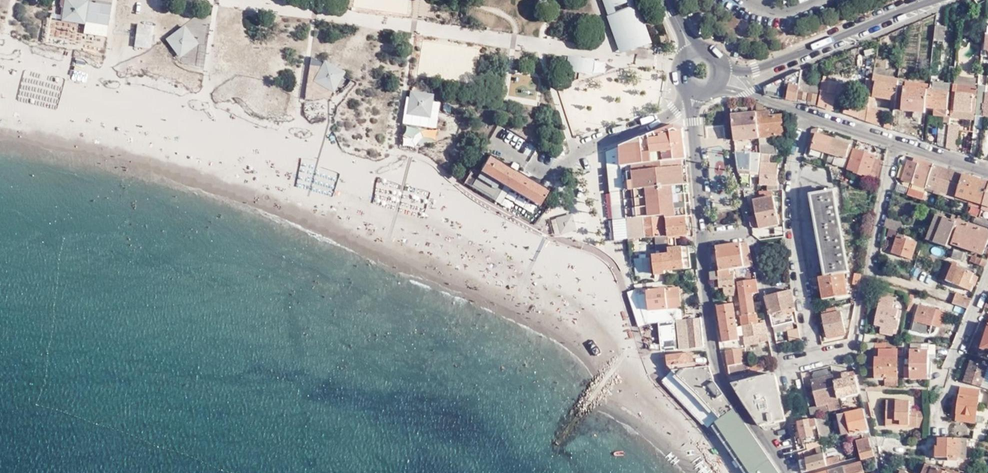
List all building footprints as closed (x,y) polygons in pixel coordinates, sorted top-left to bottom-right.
[(85,1),(77,0),(68,0),(66,16),(83,19),(85,1)] [(632,0),(631,0),(631,2),(610,9),(607,0),(603,0),(609,17),(616,14),(614,9),(627,5),(628,9),(628,10),(635,8),(632,0)] [(610,9),(631,2),(631,0),(607,0),(610,9)] [(89,2),(85,1),(83,19),(66,16),(65,20),(86,23),(89,2)] [(616,40),(650,44),(637,7),(635,8),(628,10),(628,9),(616,14),(609,17),(608,17),(616,40)] [(153,26),(138,24),(135,46),(150,48),(153,26)] [(183,27),(169,38),(180,53),(194,42),(183,27)] [(945,28),(936,27),(934,41),(943,42),(945,28)] [(196,45),(194,42),(180,53),(169,38),(166,41),(176,54),(179,58),(196,45)] [(621,54),(650,44),(616,40),(621,54)] [(328,64),(324,62),(313,82),(333,92),(335,88),(319,80),(328,64)] [(343,73),(328,64),(319,80),(335,88),(343,73)] [(799,73),(799,72),(765,88),(766,96),(798,103),(801,84),(802,78),(802,74),(799,73)] [(895,107),(898,82),(874,77),(872,84),(875,84),(873,98),(892,101),(892,108),(895,108),(895,107)] [(810,86),(812,78),(802,78),(801,84),(810,86)] [(812,78),(810,86),(818,86),(819,79),(812,78)] [(928,85),(906,82),(905,88),(928,91),(928,85)] [(819,108),(832,113),(835,97),(846,98),(848,87),(823,83),(819,108)] [(933,91),(928,91),(926,109),(930,109),(936,110),(948,111),(949,93),(942,92),(943,84),(934,83),(933,91)] [(809,93),(810,86),(801,84),(798,103),(805,105),(807,93),(809,93)] [(976,98),(977,94),(978,87),(953,85),(950,116),(958,117),(958,111),(973,112),(974,98),(976,98)] [(818,86),(810,86),(809,93),(809,98),(810,98),(809,104),(813,104),(813,107),(815,107),(818,86)] [(844,116),(858,121),(860,109),(868,110),(872,88),(866,87),(864,95),(860,95),(858,109),(845,107),(844,116)] [(926,109),(928,91),(905,88),(903,108),(915,110),(915,115),(923,116),(924,111),(926,111),(926,109)] [(412,111),(415,93),(410,93),(407,115),(429,118),(430,113),(412,111)] [(432,96),(415,93),(412,111),(430,113),(432,96)] [(986,95),(977,94),(976,98),(974,122),(983,123),(983,118),(986,95)] [(866,123),(868,110),(860,109),(858,121),(866,123)] [(876,112),(868,110),(866,123),(874,126),(876,112)] [(759,139),(757,114),(752,115),(731,116),(734,142),(759,139)] [(769,114),(764,114),(757,114),(759,139),(775,138),(783,137),(782,117),(770,117),(769,114)] [(938,146),(947,149),(950,126),(950,118),(947,117),(944,117),(943,125),(940,125),(938,146)] [(892,132),(893,123),(886,122),(884,129),(892,132)] [(683,130),(675,126),(620,148),(621,167),(677,161),(685,160),(683,130)] [(959,127),(950,126),(947,149),(957,152),(959,127)] [(830,155),(834,141),(817,136),(819,129),(813,131),(808,148),(813,149),(811,155),(823,159),(825,154),(830,155)] [(776,145),(775,138),(759,139),(760,146),(776,145)] [(850,146),(834,141),(830,155),(828,163),(849,170),(855,150),(849,149),(850,146)] [(776,145),(760,146),(760,155),(773,156),(778,156),(776,145)] [(621,167),(620,148),(605,150),(609,192),(623,191),(621,167)] [(876,157),(855,150),(849,170),(856,173),(856,174),(863,176),(863,175),(870,177),(879,179),(883,162),(876,160),(876,157)] [(739,172),(752,172),(752,155),(736,153),(739,172)] [(760,161),(760,155),(752,155),(752,172),(759,173),(760,161)] [(546,194),(487,159),(479,174),(472,170),(466,182),(500,202),(507,190),(503,188),(505,184),(509,187),(539,206),(546,194)] [(688,186),(685,160),(677,161),(677,168),(682,168),(684,186),(688,186)] [(934,165),(919,160),(918,165),(912,163),(908,162),(902,181),(919,186),(921,182),(928,184),(934,166),(934,165)] [(623,191),(623,192),(624,192),(684,186),(682,168),(677,168),(677,161),(621,167),(623,191)] [(778,186),(780,165),(762,165),(761,185),(778,186)] [(926,188),(933,190),(935,186),(957,193),(963,175),(934,166),(928,184),(926,188)] [(963,175),(957,193),(985,202),(987,191),(987,183),(963,175)] [(879,179),(870,177),(868,183),(878,186),(879,179)] [(910,188),(899,184),(896,192),(907,196),(910,188)] [(623,192),(626,220),(666,216),(667,219),(687,217),(684,186),(624,192),(623,192)] [(933,190),(955,197),(957,193),(935,186),(933,190)] [(907,196),(922,201),(925,195),(925,193),(910,188),(907,196)] [(623,192),(610,193),(612,221),(626,220),(623,192)] [(780,220),(773,192),(760,192),(762,200),(755,201),(760,228),(771,226),(770,222),(780,220)] [(812,197),(819,238),(843,234),(839,216),(835,193),(812,197)] [(985,202),(957,193),(955,197),(983,206),(985,202)] [(946,248),(950,236),(954,237),(952,243),(983,255),(987,243),(987,232),(957,221),(958,217),(950,214),(948,219),(938,216),(929,242),(946,248)] [(571,215),(557,219),(561,233),(576,229),(571,215)] [(666,216),(626,220),(628,240),(660,237),(668,236),(667,221),(667,219),(666,216)] [(887,218),(885,228),(899,232),(902,222),(888,218),(887,218)] [(686,219),(667,221),(668,236),(668,237),(675,237),(688,236),(686,219)] [(628,240),(626,220),(612,221),(614,241),(628,240)] [(981,220),(979,225),(987,228),(987,222),(981,220)] [(905,235),(899,232),(892,253),(911,260),(917,242),(905,238),(905,235)] [(850,272),(843,234),(819,238),(826,276),(844,273),(850,272)] [(668,237),(668,236),(660,237),(661,250),(663,250),(664,256),(654,257),(656,275),(666,274),(666,271),(692,269),(690,247),(676,248),(669,249),(668,237)] [(676,248),(675,237),(668,237),(669,249),(676,248)] [(638,241),(629,242),(631,256),(639,256),(638,241)] [(748,243),(741,244),(744,264),(752,263),(748,243)] [(744,264),(741,244),(709,248),(711,273),(736,269),(753,267),(752,263),(744,264)] [(963,262),(966,255),(957,252),(954,259),(963,262)] [(987,262),(979,259),(976,266),(985,269),(987,262)] [(972,279),(974,276),(974,274),(953,265),(946,281),(972,292),(974,285),(971,284),(972,280),(972,279)] [(736,276),(736,269),(711,273),(711,280),(713,279),(717,278),(735,276),(736,276)] [(826,276),(820,278),(823,300),(848,296),(844,273),(826,276)] [(859,286),(861,274),(855,274),(853,285),(859,286)] [(737,296),(735,276),(717,278),(713,279),(714,289),(723,288),(724,299),(731,297),(737,296)] [(756,282),(749,283),(751,296),(752,296),(759,295),(756,282)] [(739,284),(740,297),(751,296),(749,283),(739,284)] [(656,292),(656,289),(641,290),(637,291),(638,296),(639,296),(648,296),(650,312),(676,309),(681,309),(679,290),(656,292)] [(640,300),(638,296),(637,291),(630,293),(628,294),(640,328),(643,327),(649,325),(648,321),(645,313),(644,310),(640,300)] [(792,311),(795,310),(791,292),(766,298),(773,327),(794,323),(792,311)] [(892,298),(893,294),(881,292),(875,325),(882,326),(882,332),(895,335),(896,329),(897,329),(899,319),(896,318),(900,296),(897,295),(896,299),(892,298)] [(957,294),(953,305),(968,309),(972,299),(957,294)] [(648,296),(639,296),(638,296),(640,300),(644,310),(645,313),(650,312),(648,296)] [(736,305),(739,305),(739,298),(738,296),(737,296),(731,297),(732,302),(735,302),(736,305)] [(741,305),(739,305),(739,307),(742,307),(743,316),(741,316),(740,317),(755,315),(752,296),(751,296),(740,297),(741,305)] [(917,305),(911,303),(909,312),(913,314),(914,313),(917,305)] [(717,307),(721,330),(723,344),(739,341),(737,328),(733,305),(720,307),(717,307)] [(937,312),(921,306),(913,331),(930,336),(937,312)] [(821,311),(822,316),(827,337),(846,333),(841,312),(837,313),(836,307),(821,311)] [(676,309),(650,312),(645,313),(648,321),(649,325),(677,322),(676,309)] [(756,315),(755,315),(740,317),(742,327),(742,328),(744,328),(758,326),(756,315)] [(704,348),(701,319),(697,320),(677,322),(680,350),(704,348)] [(758,326),(744,328),(745,338),(743,338),(744,346),(769,342),(765,325),(760,325),(758,326)] [(801,339),(798,326),(788,328),(790,341),(801,339)] [(886,350),(876,350),(875,374),(884,375),(884,376),(898,376),(898,358),(892,358),(892,355),(903,355),(903,344),(886,344),(886,350)] [(747,364),(746,356),(742,356),(741,350),(726,352),(730,376),(744,373),(744,371),(748,371),(747,364)] [(929,351),(909,350),(909,374),(915,374),(915,377),(928,378),(929,360),(929,351)] [(693,354),(669,357),(670,366),(673,370),(674,371),(675,372),(694,369),(693,354)] [(763,361),(747,364),(748,371),(749,374),(764,370),(763,361)] [(974,362),(967,382),(987,389),(987,366),(974,362)] [(719,417),(720,418),(733,411),(734,410),(714,383),(709,368),(694,369),(675,372),(686,381),(700,395),(702,397),(719,417)] [(674,371),(673,370),(663,381),(675,392),(686,381),(675,372),(674,371)] [(838,381),(834,382),(838,399),(860,394),(856,377),(851,379),(850,373),(837,376),(838,381)] [(762,426),(786,420),(776,375),(734,385),(748,407),(755,418),(761,426),(762,426)] [(840,410),(838,399),(834,382),(833,377),(812,382),(817,404),(829,401),(832,412),(840,410)] [(700,395),(686,381),(675,392),(690,407),(700,395)] [(959,414),(979,417),(983,391),(964,388),(959,414)] [(702,397),(690,407),(707,428),(715,421),(719,417),(702,397)] [(815,415),(832,412),(829,401),(817,404),(808,406),(810,416),(815,415)] [(917,427),(917,412),(917,409),(910,409),(910,401),(886,401),(886,420),(900,420),(900,425),(909,425),(908,427),(917,427)] [(841,414),(846,436),(851,435),(852,437),(859,436),(864,434),(870,433),(864,410),(854,413),(841,414)] [(720,418),(715,421),(750,472),(777,472),(762,452),(749,434),(733,411),(720,418)] [(977,424),(979,417),(959,414),(958,420),(977,424)] [(826,418),(816,419),(818,428),(821,442),(831,440),(826,418)] [(812,429),(818,428),(816,419),(811,420),(797,423),(800,429),(804,446),(807,445),(815,444),(812,429)] [(859,436),(852,437),(850,438),(853,449),(857,448),(860,458),(861,460),(875,457),(871,439),(865,440),(864,434),(859,436)] [(967,443),(967,439),(940,438),(940,446),(937,446),(937,457),(961,458),(967,458),(967,443)] [(815,455),(823,452),(821,445),(815,447),(816,452),(815,453),(815,455)] [(805,472),(826,466),(825,462),(824,456),(823,452),(815,455),(805,457),(805,459),(801,460),(805,472)] [(844,468),(845,472),(862,472),(860,464),(844,468)]
